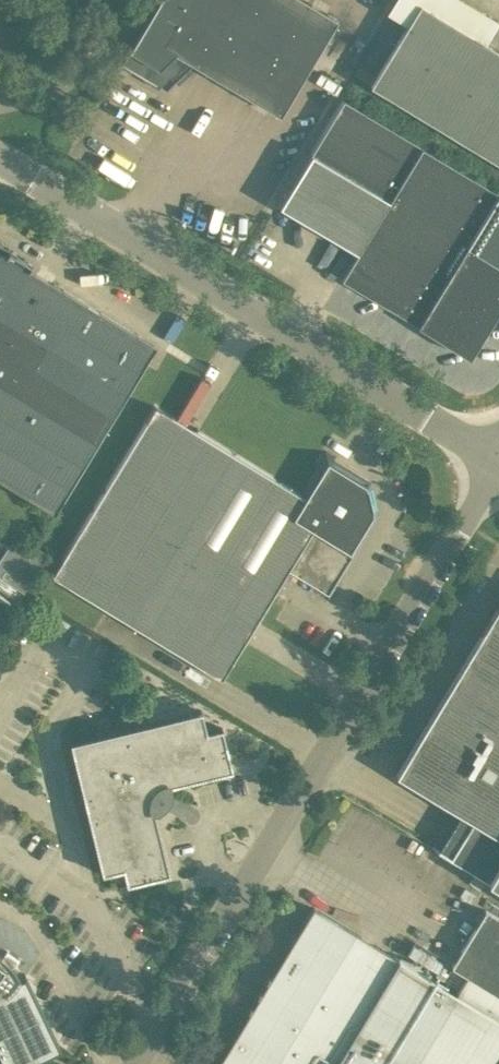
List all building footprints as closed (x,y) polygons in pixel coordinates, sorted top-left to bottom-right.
[(122,64),(144,77),(161,87),(166,90),(175,82),(194,63),(280,115),(337,20),(304,0),(160,0),(122,64)] [(371,84),(498,163),(498,50),(422,1),(371,84)] [(289,211),(355,252),(340,278),(456,349),(472,358),(481,343),(486,336),(498,314),(498,194),(341,98),(309,152),(300,167),(277,204),(289,211)] [(31,264),(28,262),(0,245),(0,480),(54,512),(144,365),(155,345),(29,268),(31,264)] [(188,658),(221,678),(244,641),(250,632),(256,620),(273,593),(287,571),(319,590),(318,593),(329,600),(336,588),(330,585),(373,513),(368,510),(370,506),(370,502),(368,495),(366,491),(363,488),(366,483),(332,462),(336,456),(324,449),(318,460),(324,464),(304,497),(201,435),(179,422),(154,407),(51,576),(108,610),(188,658)] [(16,534),(0,558),(0,578),(23,593),(48,555),(16,534)] [(9,599),(0,593),(0,612),(9,599)] [(396,774),(414,785),(471,821),(449,856),(433,846),(432,849),(498,889),(498,604),(396,774)] [(194,779),(232,770),(222,727),(206,730),(201,710),(68,742),(102,873),(123,868),(127,884),(169,873),(162,842),(153,807),(161,805),(168,793),(166,785),(194,779)] [(398,959),(312,907),(217,1063),(334,1063),(398,959)] [(498,1054),(498,918),(485,910),(451,966),(466,975),(454,994),(398,959),(334,1063),(493,1063),(498,1054)] [(4,1063),(22,1063),(29,1061),(31,1063),(38,1063),(41,1063),(38,1056),(59,1046),(54,1036),(45,1017),(25,973),(20,976),(18,972),(16,969),(15,967),(12,963),(9,959),(7,957),(3,954),(0,952),(0,1055),(4,1063)]
